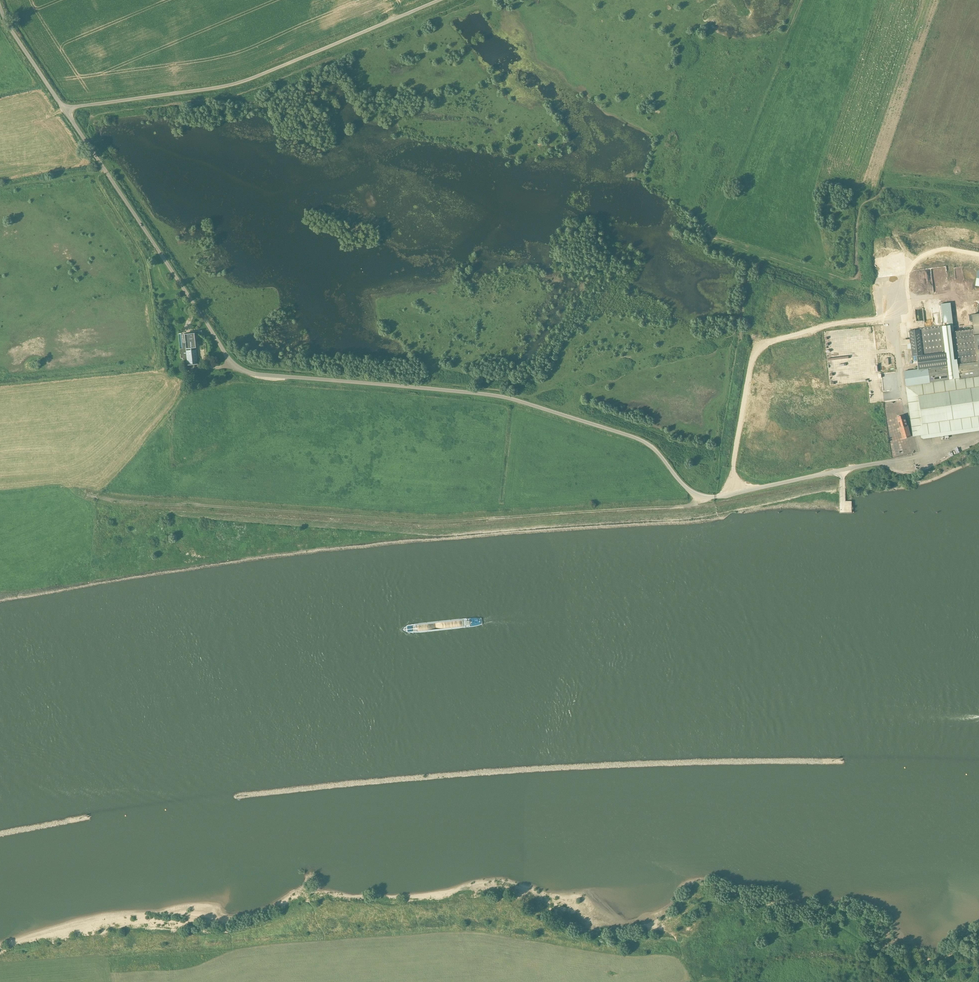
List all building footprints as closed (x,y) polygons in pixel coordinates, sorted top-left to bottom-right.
[(972,315),(974,329),(954,331),(950,303),(941,304),(943,326),(920,329),(920,330),(909,331),(912,357),(916,356),(918,369),(904,371),(906,386),(909,408),(913,437),(920,435),(921,438),(923,439),(978,431),(978,314),(972,315)] [(182,335),(183,343),(185,343),(187,363),(186,364),(185,365),(185,366),(185,367),(185,368),(186,368),(186,369),(187,370),(188,370),(190,371),(191,370),(192,370),(193,369),(193,368),(194,368),(194,367),(194,365),(197,365),(194,333),(182,335)] [(826,342),(827,352),(837,351),(844,351),(844,346),(841,347),(840,340),(826,342)] [(899,425),(906,423),(905,419),(904,415),(897,417),(898,421),(899,425)] [(901,433),(909,431),(907,426),(906,423),(899,425),(900,428),(901,433)]
